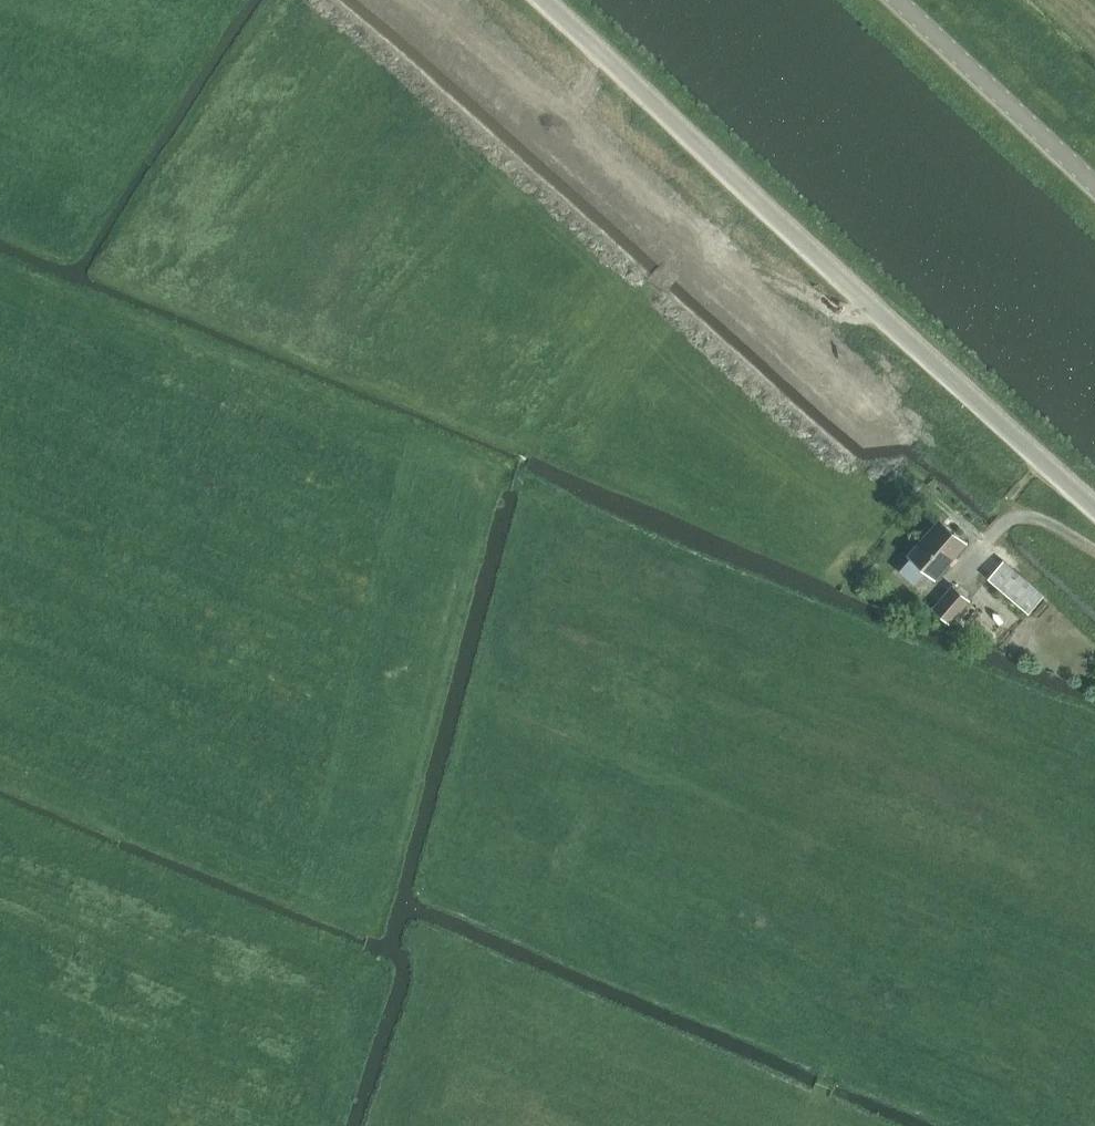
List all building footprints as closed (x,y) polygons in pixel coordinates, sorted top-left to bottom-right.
[(926,570),(935,578),(968,542),(939,517),(908,554),(910,556),(899,568),(915,582),(926,570)] [(1044,597),(1004,561),(989,578),(1029,614),(1044,597)] [(933,608),(950,623),(971,599),(953,584),(933,608)]
